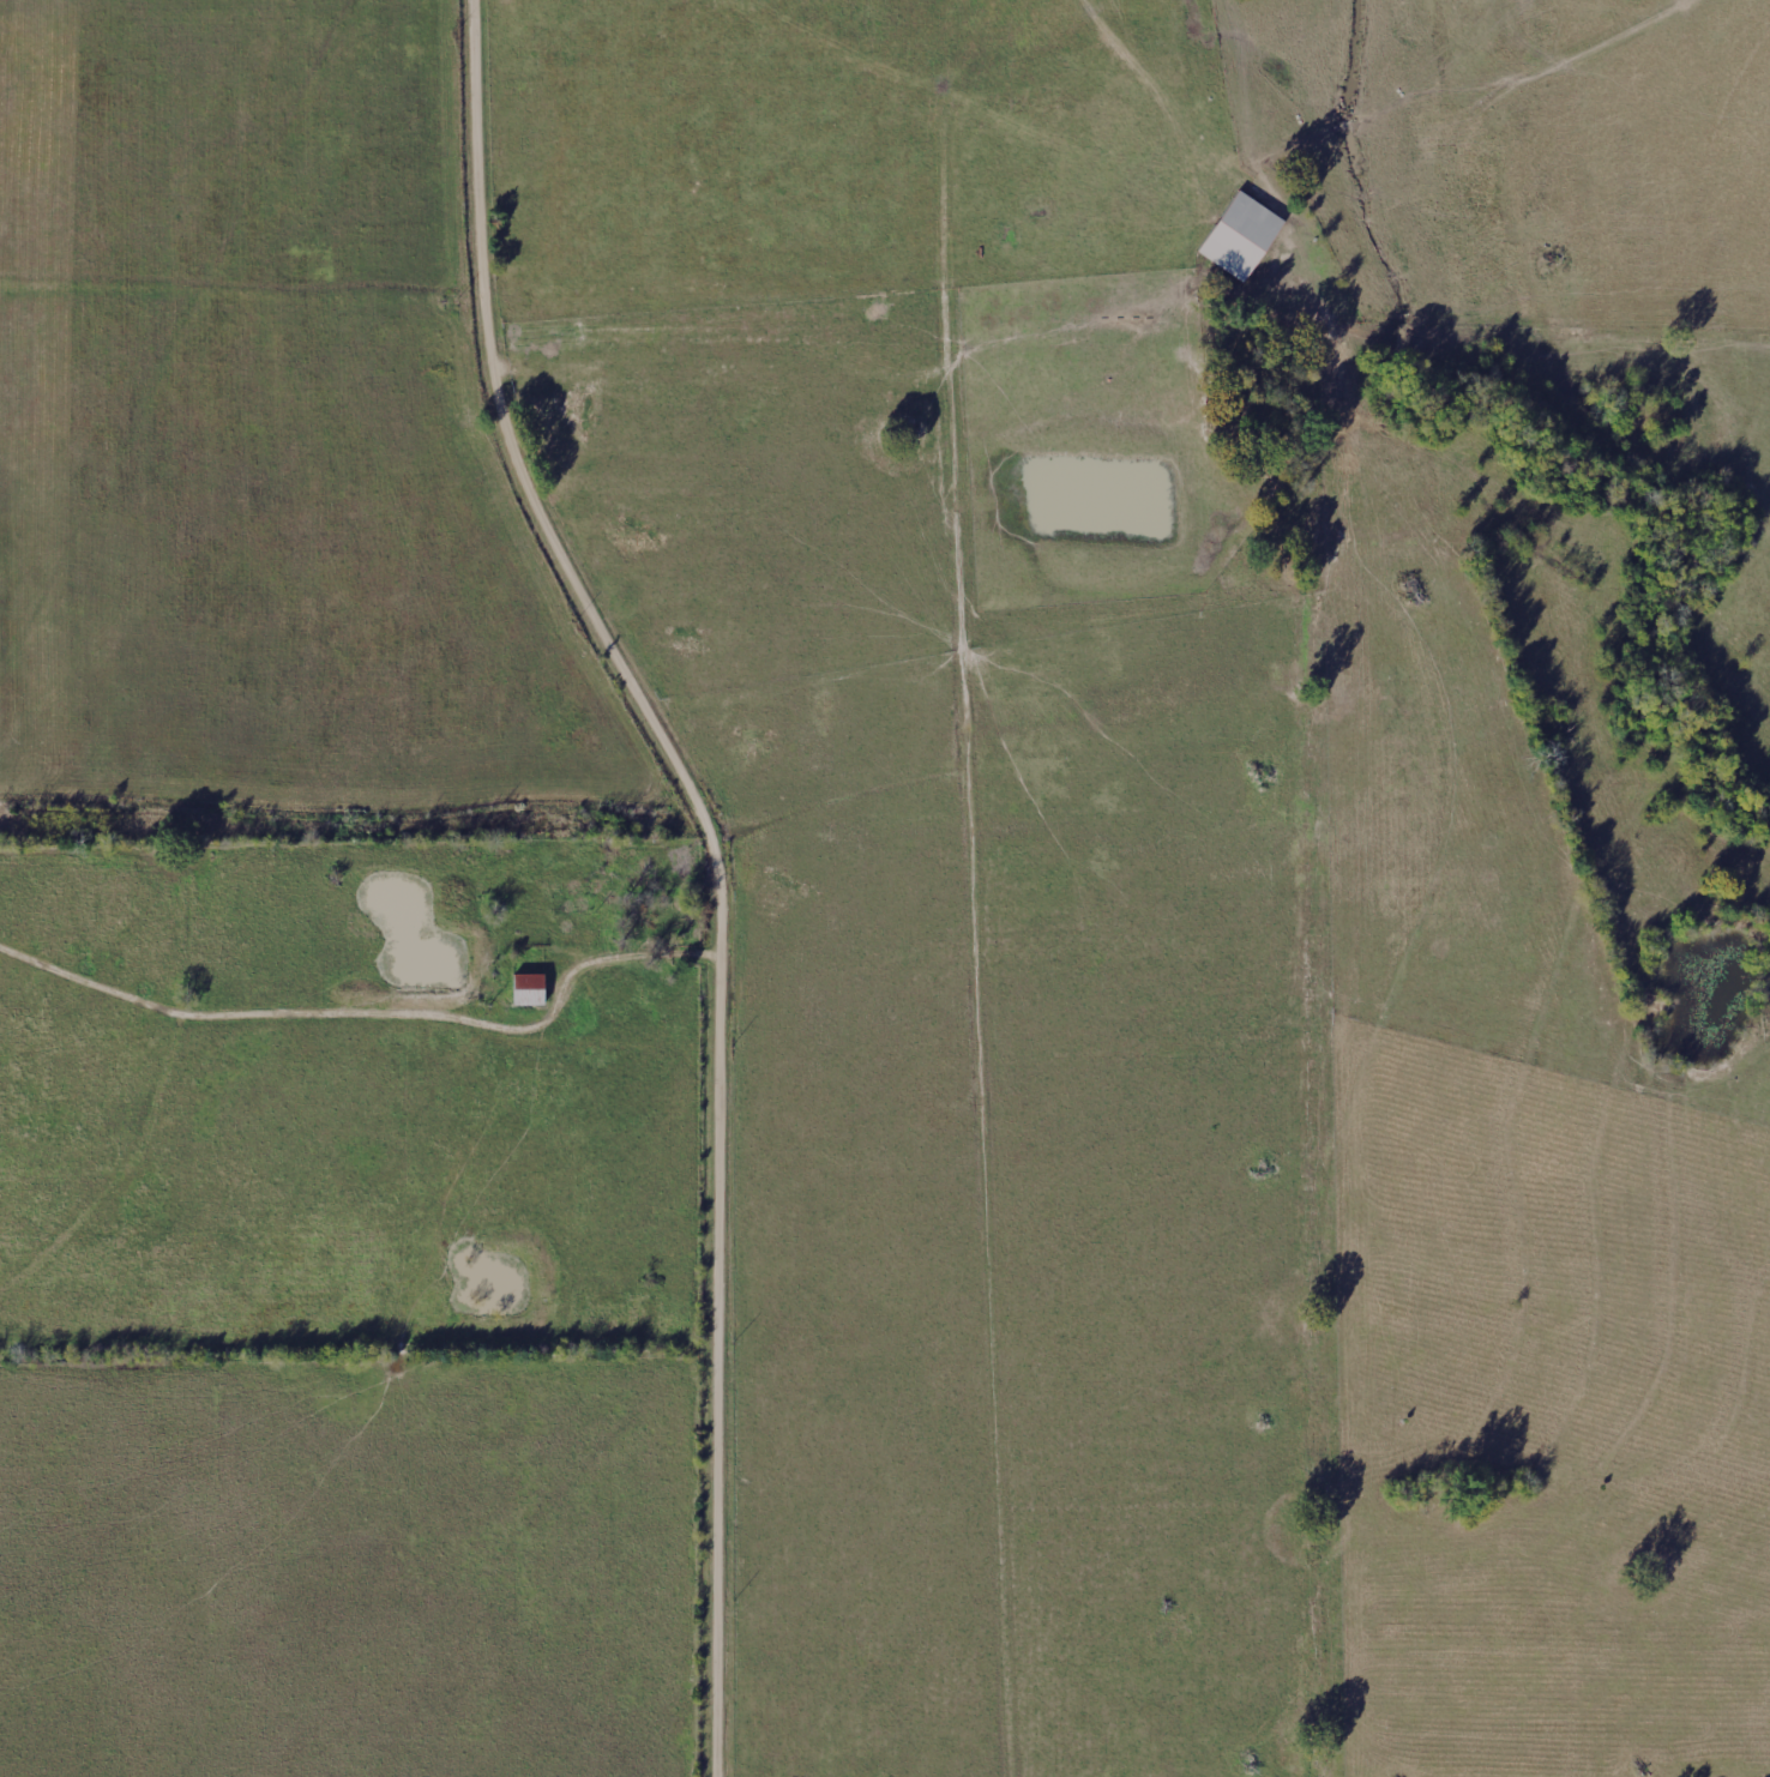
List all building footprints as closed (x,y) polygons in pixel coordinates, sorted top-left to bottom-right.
[(1250,284),(1290,221),(1242,191),(1202,254),(1250,284)] [(519,1006),(550,1005),(549,975),(518,976),(519,1006)]
